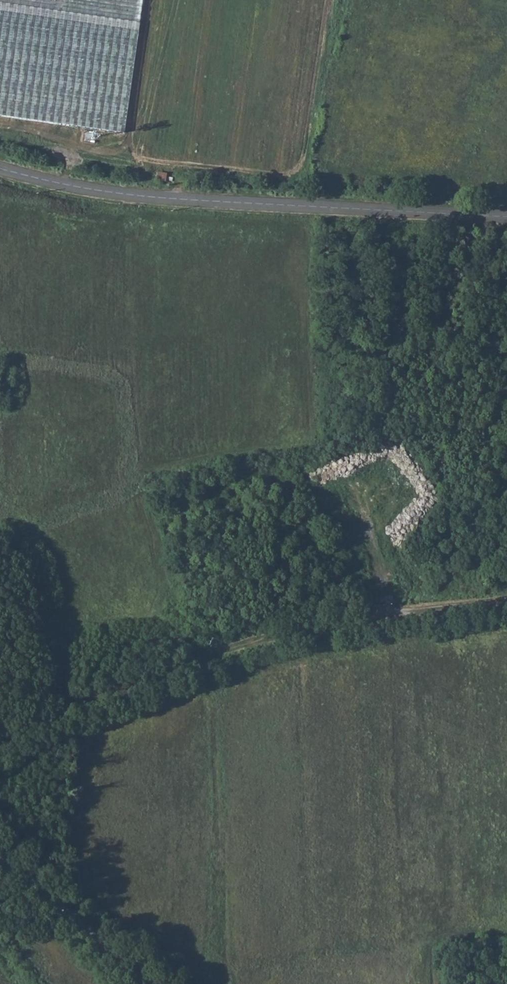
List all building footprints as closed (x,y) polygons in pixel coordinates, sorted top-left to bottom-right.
[(38,130),(114,142),(126,58),(131,22),(137,22),(140,0),(0,0),(0,124),(38,130)]
